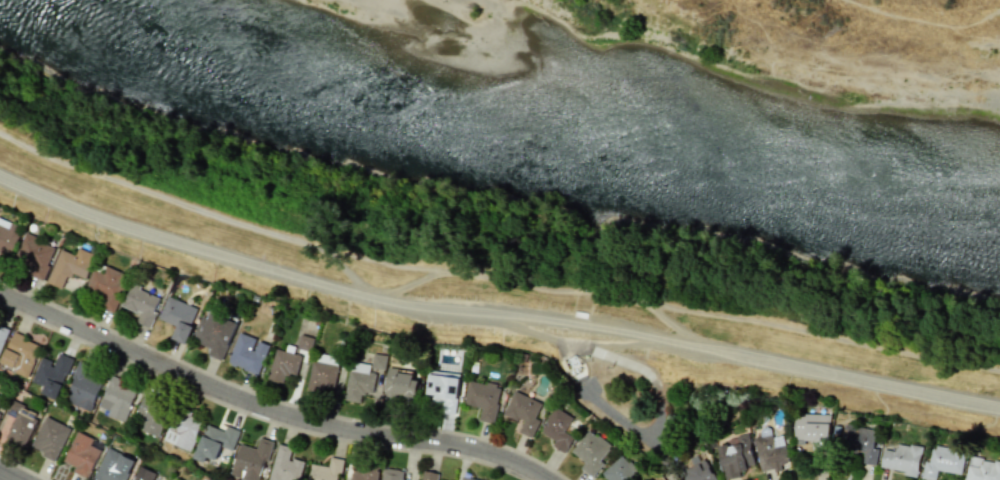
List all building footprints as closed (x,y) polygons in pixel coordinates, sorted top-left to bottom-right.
[(0,218),(0,253),(9,257),(21,227),(0,218)] [(42,277),(55,246),(24,233),(11,264),(42,277)] [(59,249),(45,282),(61,289),(68,272),(84,278),(93,254),(77,247),(74,255),(59,249)] [(112,312),(128,276),(106,266),(103,273),(92,268),(83,288),(102,296),(98,305),(112,312)] [(159,296),(130,284),(121,306),(139,314),(135,321),(146,326),(159,296)] [(185,344),(196,309),(164,298),(157,319),(175,325),(171,339),(185,344)] [(207,355),(223,360),(235,323),(200,312),(191,341),(209,347),(207,355)] [(0,327),(0,349),(8,330),(0,327)] [(257,374),(268,345),(255,340),(256,339),(238,332),(226,362),(257,374)] [(40,343),(11,333),(0,365),(28,375),(40,343)] [(297,349),(311,351),(313,337),(299,335),(297,349)] [(282,383),(285,373),(295,376),(301,356),(275,348),(266,379),(282,383)] [(40,357),(31,382),(43,386),(41,393),(57,399),(71,357),(57,352),(53,361),(40,357)] [(306,390),(332,395),(339,357),(313,352),(306,390)] [(386,356),(372,354),(370,368),(384,370),(386,356)] [(102,381),(88,375),(92,366),(79,361),(63,401),(90,411),(102,381)] [(359,402),(360,391),(372,393),(375,373),(368,371),(369,365),(350,361),(344,399),(359,402)] [(414,398),(418,380),(411,379),(412,372),(387,366),(382,391),(414,398)] [(455,414),(458,373),(427,370),(423,403),(439,404),(439,412),(455,414)] [(107,415),(122,422),(138,388),(111,376),(98,405),(109,411),(107,415)] [(462,404),(480,407),(477,420),(493,423),(500,386),(467,380),(462,404)] [(503,414),(522,422),(518,432),(531,438),(539,420),(535,418),(541,403),(513,390),(503,414)] [(170,402),(143,392),(135,415),(141,417),(137,429),(157,436),(170,402)] [(10,401),(0,426),(0,434),(24,445),(38,413),(10,401)] [(564,453),(573,437),(563,431),(572,417),(554,407),(539,432),(554,441),(552,445),(564,453)] [(203,422),(178,410),(163,440),(188,451),(203,422)] [(811,450),(828,451),(830,414),(794,413),(793,442),(811,443),(811,450)] [(70,428),(45,416),(30,448),(55,460),(70,428)] [(239,431),(225,425),(223,431),(206,424),(195,452),(215,460),(221,446),(232,450),(239,431)] [(840,449),(861,453),(860,462),(875,465),(878,448),(873,447),(876,430),(844,424),(840,449)] [(570,451),(584,462),(580,468),(591,477),(603,462),(599,459),(610,446),(588,429),(570,451)] [(92,438),(77,431),(63,461),(75,467),(73,472),(87,479),(100,450),(89,445),(92,438)] [(781,435),(769,437),(769,433),(752,437),(760,473),(781,468),(780,464),(787,462),(781,435)] [(724,479),(747,474),(745,467),(754,465),(747,434),(727,438),(728,443),(717,446),(724,479)] [(270,440),(259,437),(256,448),(239,444),(230,476),(244,479),(259,479),(270,440)] [(278,443),(268,479),(298,479),(303,462),(288,458),(291,447),(278,443)] [(879,468),(916,475),(922,447),(896,443),(895,451),(883,449),(879,468)] [(959,475),(965,452),(933,444),(928,461),(924,460),(920,478),(929,479),(934,479),(937,469),(959,475)] [(134,459),(106,448),(92,479),(125,479),(134,459)] [(643,477),(621,454),(600,473),(606,479),(640,479),(643,477)] [(968,456),(964,479),(999,479),(999,462),(968,456)] [(329,457),(328,466),(310,464),(308,479),(338,479),(340,458),(329,457)] [(704,459),(679,472),(683,479),(715,479),(704,459)] [(155,473),(138,466),(132,479),(152,479),(155,473)] [(377,468),(350,467),(350,479),(377,479),(377,468)] [(404,471),(382,468),(380,479),(403,479),(404,471)] [(438,473),(421,471),(420,479),(437,479),(438,473)]
